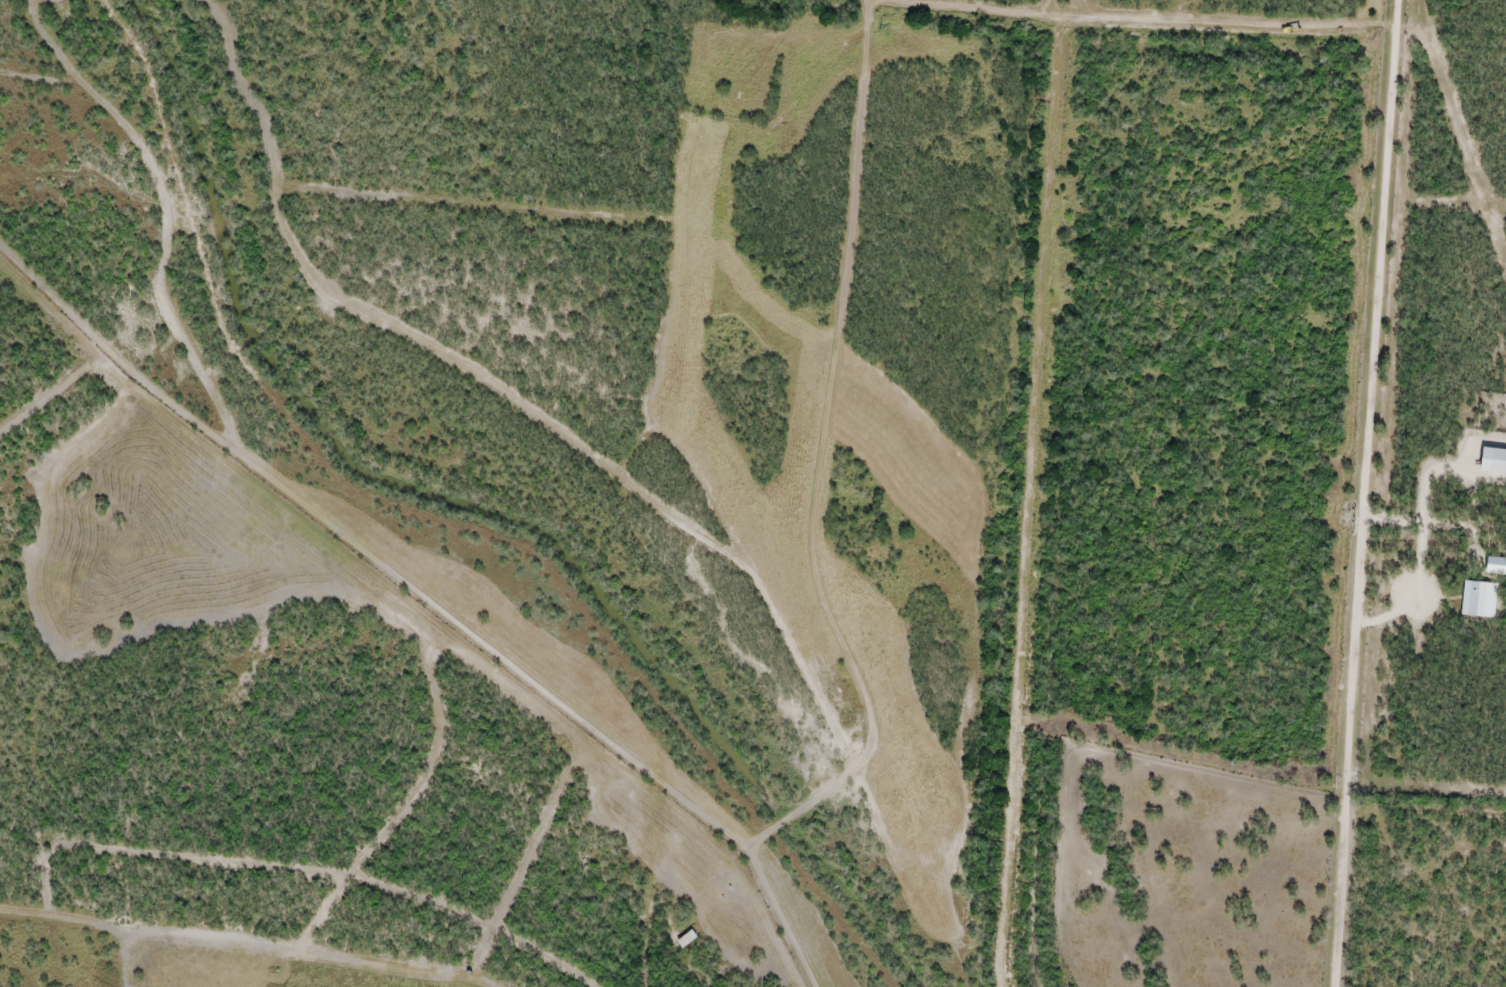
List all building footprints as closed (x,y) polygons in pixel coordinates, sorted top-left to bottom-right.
[(1486,557),(1486,573),(1505,573),(1505,557),(1486,557)] [(1493,617),(1496,583),(1463,580),(1460,614),(1493,617)] [(681,947),(697,938),(692,930),(676,939),(681,947)]
